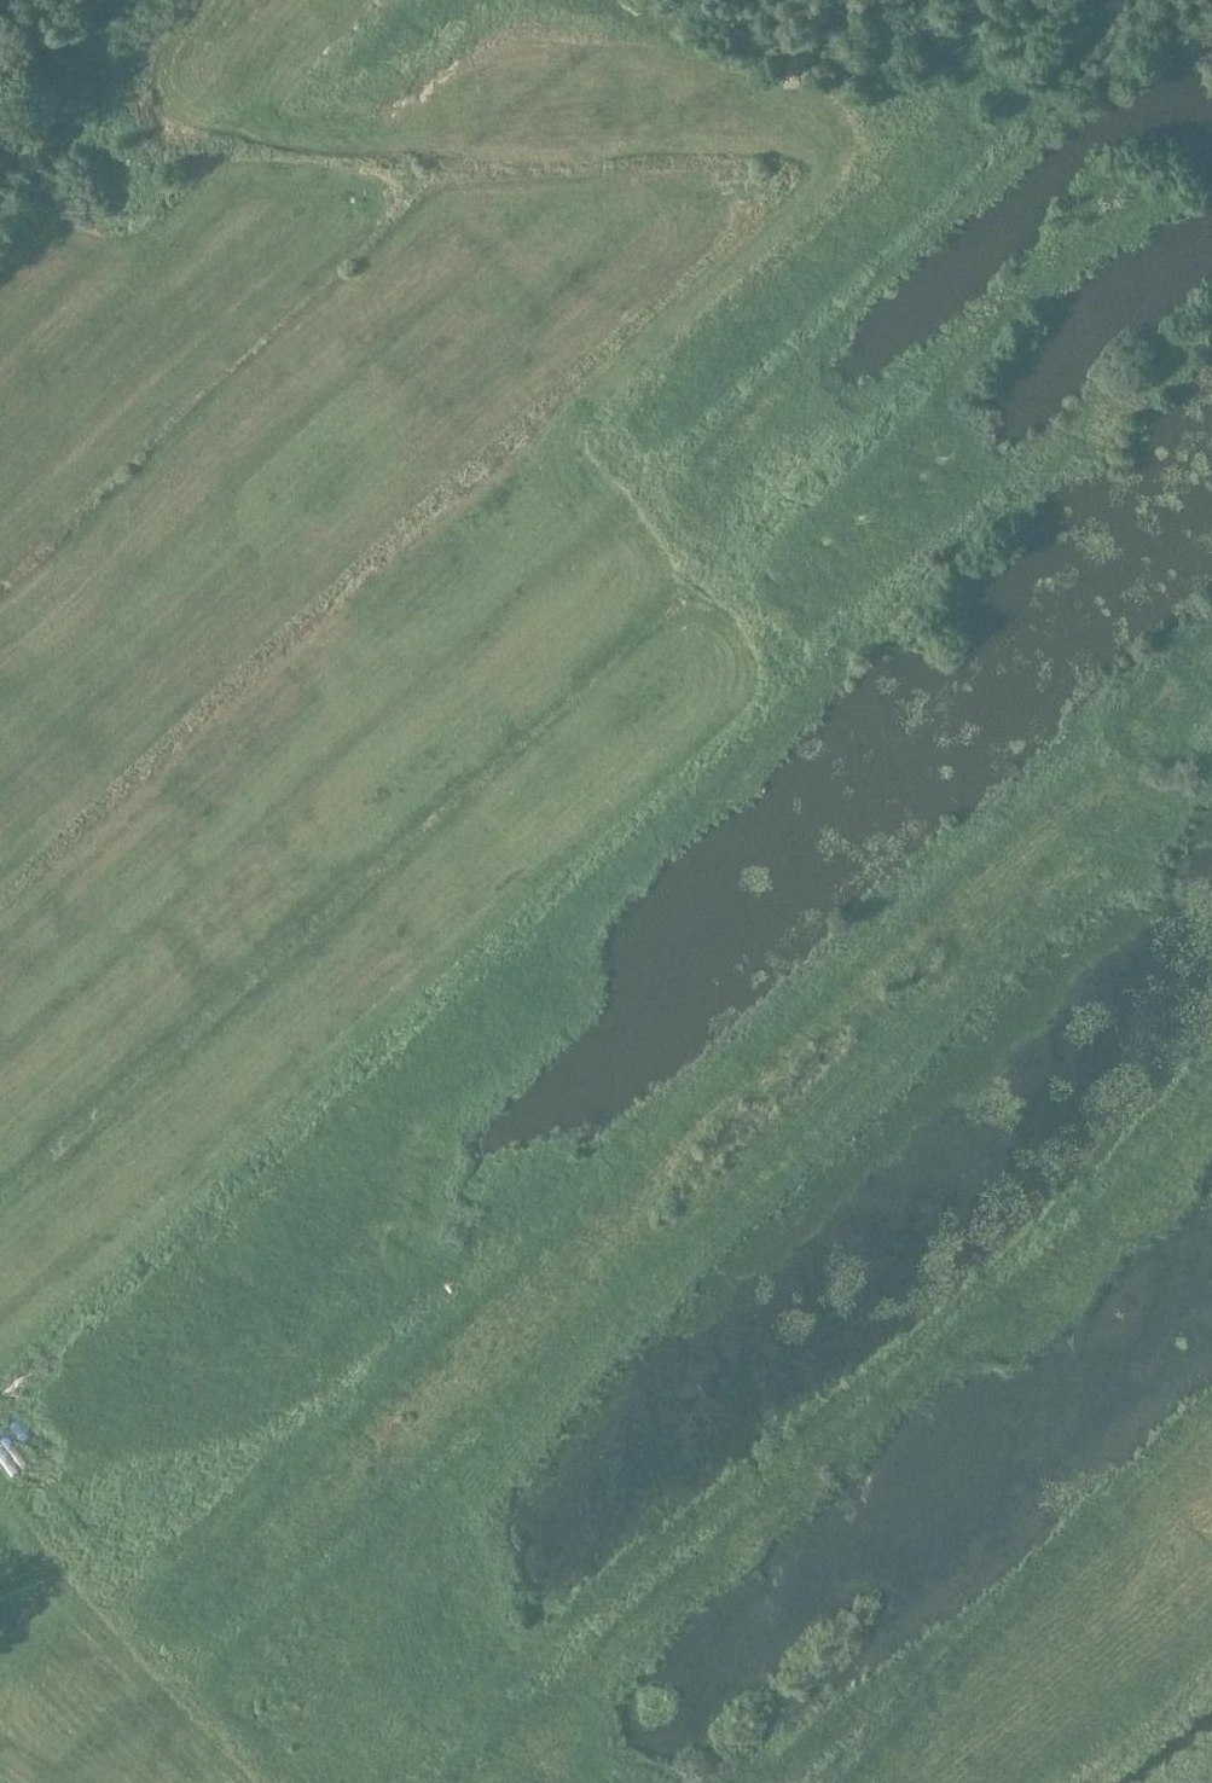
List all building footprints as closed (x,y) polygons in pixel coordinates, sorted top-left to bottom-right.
[(36,1454),(19,1423),(0,1434),(0,1441),(14,1466),(36,1454)]
